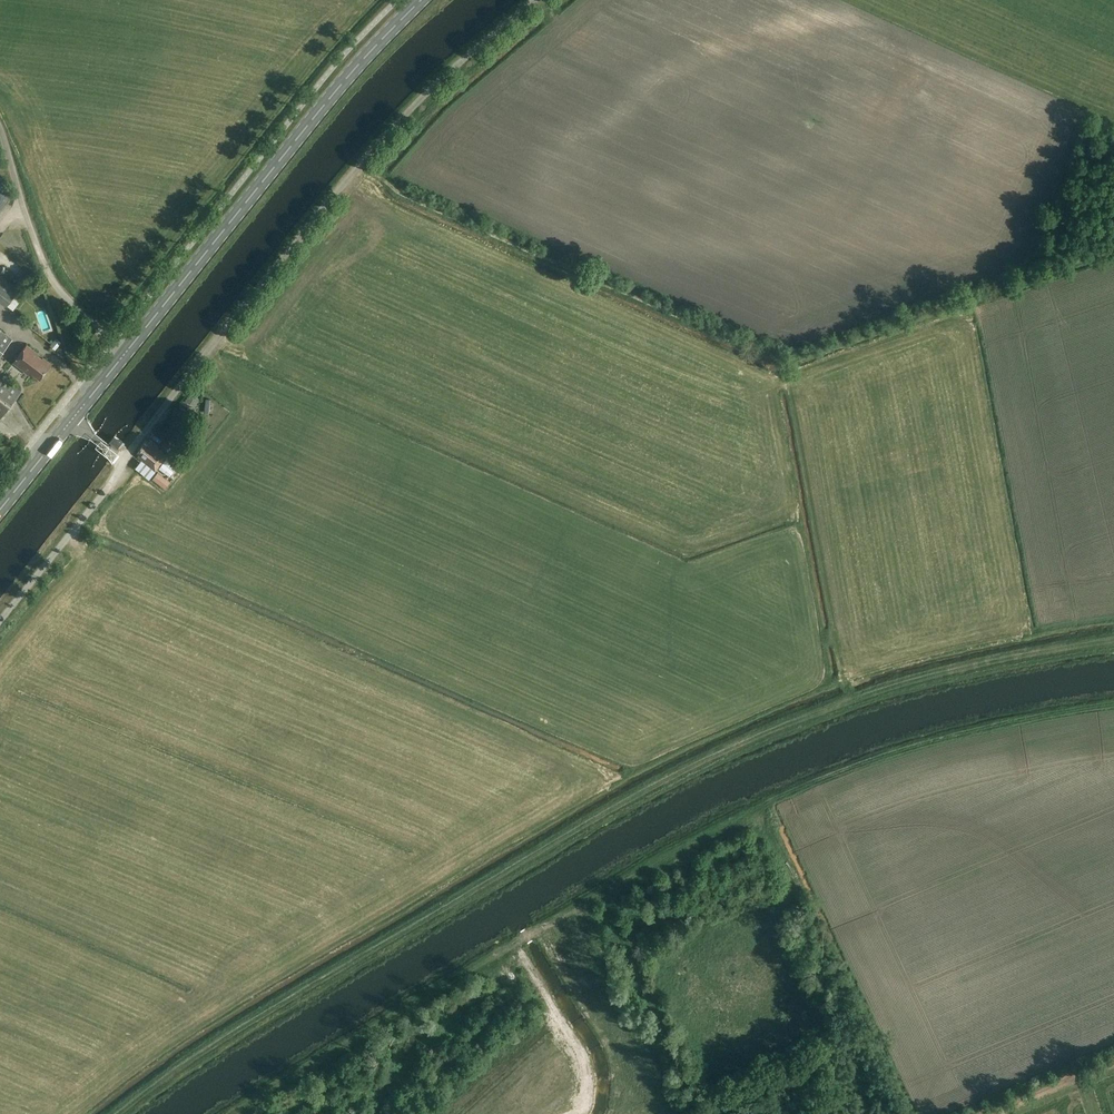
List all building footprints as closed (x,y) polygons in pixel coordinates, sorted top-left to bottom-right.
[(269,129),(277,116),(271,113),(263,125),(269,129)] [(200,213),(209,205),(203,200),(195,208),(200,213)] [(173,241),(166,248),(170,252),(177,245),(173,241)] [(5,306),(18,290),(0,276),(0,302),(5,306)] [(12,339),(0,330),(0,355),(12,339)] [(38,378),(50,364),(26,345),(13,361),(29,375),(31,373),(38,378)] [(21,392),(0,375),(0,419),(21,392)] [(109,444),(117,450),(120,446),(122,445),(121,444),(114,438),(109,443),(109,444)] [(169,456),(151,441),(148,445),(146,444),(139,452),(141,454),(139,456),(156,470),(169,456)] [(154,478),(166,488),(171,482),(158,472),(154,478)] [(149,493),(153,487),(140,479),(136,486),(149,493)]
